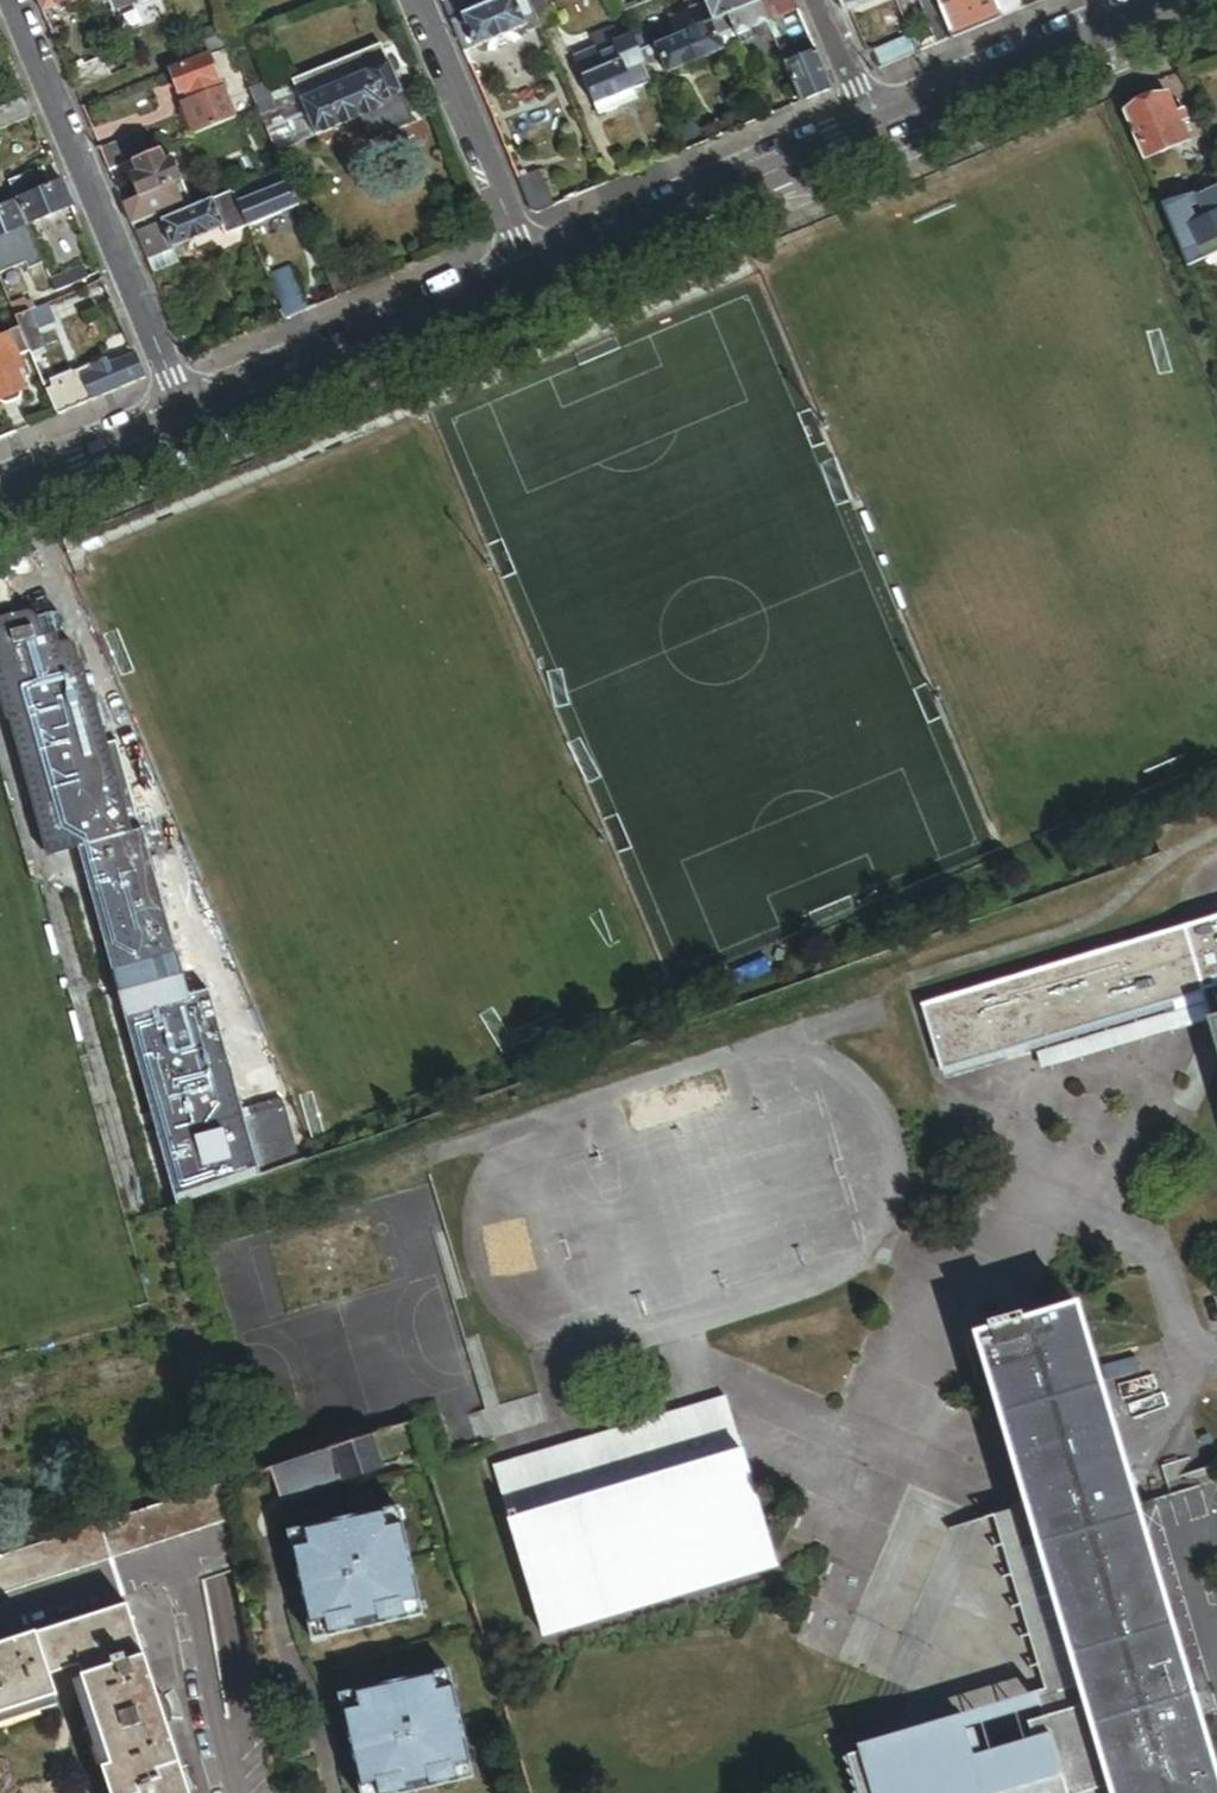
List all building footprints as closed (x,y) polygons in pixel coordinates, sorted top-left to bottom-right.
[(43,14),(71,2),(74,10),(81,7),(82,10),(87,12),(110,3),(108,0),(37,0),(43,14)] [(491,5),(489,0),(453,0),(442,5),(450,23),(491,5)] [(527,0),(504,0),(491,5),(450,23),(463,54),(526,28),(522,19),(533,14),(528,2),(527,0)] [(528,2),(533,14),(541,32),(558,25),(548,0),(533,0),(528,2)] [(705,7),(711,23),(725,17),(734,37),(766,23),(756,0),(702,0),(705,7)] [(792,0),(756,0),(766,23),(796,10),(792,0)] [(1000,19),(992,0),(935,0),(937,6),(951,40),(1000,19)] [(1021,10),(1017,0),(992,0),(1000,19),(1021,10)] [(937,46),(951,40),(937,6),(923,12),(931,32),(937,46)] [(711,23),(705,7),(673,21),(680,36),(656,46),(662,60),(667,74),(723,50),(718,38),(711,23)] [(541,32),(533,14),(522,19),(526,28),(529,37),(541,32)] [(728,53),(739,48),(734,37),(725,17),(711,23),(718,38),(722,36),(728,53)] [(770,35),(766,23),(734,37),(739,48),(770,35)] [(631,39),(630,36),(617,41),(612,29),(592,38),(601,60),(593,64),(596,72),(581,78),(594,107),(650,83),(643,68),(638,53),(631,39)] [(931,32),(912,40),(918,54),(937,46),(931,32)] [(631,39),(638,53),(645,50),(639,36),(631,39)] [(808,37),(777,51),(799,103),(830,90),(808,37)] [(912,40),(877,55),(883,68),(918,54),(912,40)] [(662,60),(656,46),(645,50),(638,53),(643,68),(662,60)] [(293,88),(314,139),(358,121),(367,144),(412,125),(380,47),(292,84),(293,88)] [(67,72),(76,93),(112,78),(103,56),(67,72)] [(227,98),(212,57),(170,72),(180,97),(186,95),(189,104),(207,98),(209,104),(227,98)] [(265,86),(250,92),(260,118),(276,112),(270,98),(265,86)] [(260,118),(276,155),(314,139),(293,88),(270,98),(276,112),(260,118)] [(1123,113),(1143,161),(1187,143),(1168,95),(1123,113)] [(26,97),(0,109),(0,131),(34,116),(26,97)] [(183,106),(193,138),(235,120),(227,98),(209,104),(207,98),(189,104),(183,106)] [(136,139),(101,153),(109,172),(132,163),(144,158),(136,139)] [(144,158),(132,163),(137,175),(130,177),(139,199),(123,206),(132,227),(166,212),(158,191),(180,182),(172,161),(166,163),(161,151),(144,158)] [(17,201),(51,187),(43,169),(9,183),(17,201)] [(247,228),(297,207),(283,172),(233,193),(247,228)] [(535,216),(553,208),(538,173),(516,182),(529,213),(535,216)] [(72,208),(61,182),(51,187),(17,201),(28,227),(72,208)] [(1161,204),(1187,267),(1216,255),(1216,189),(1200,196),(1200,198),(1206,212),(1201,213),(1195,200),(1193,194),(1161,204)] [(221,238),(247,228),(233,193),(135,234),(146,260),(218,230),(221,238)] [(1200,198),(1195,200),(1201,213),(1206,212),(1200,198)] [(17,201),(0,208),(0,238),(28,227),(17,201)] [(335,299),(362,288),(349,258),(322,269),(335,299)] [(55,293),(89,279),(84,268),(51,282),(55,293)] [(10,305),(15,317),(28,311),(35,309),(30,297),(10,305)] [(28,311),(15,317),(19,328),(30,353),(43,348),(28,311)] [(279,323),(285,320),(282,312),(276,315),(279,323)] [(30,353),(19,328),(10,332),(6,339),(0,342),(0,414),(2,404),(6,402),(9,395),(6,387),(10,385),(11,377),(6,365),(30,353)] [(144,379),(134,355),(107,367),(105,362),(89,369),(88,367),(72,373),(71,372),(43,384),(57,416),(144,379)] [(0,576),(0,606),(13,602),(6,575),(0,576)] [(81,849),(127,835),(88,697),(83,699),(73,665),(71,665),(67,650),(65,646),(61,644),(57,644),(51,645),(48,636),(53,633),(55,628),(55,623),(53,618),(49,614),(44,613),(39,614),(18,619),(0,624),(0,688),(10,722),(12,722),(35,802),(50,857),(81,849)] [(127,835),(81,849),(115,971),(172,955),(137,833),(127,835)] [(935,1001),(924,1004),(925,1008),(933,1006),(939,1025),(931,1027),(943,1070),(1006,1051),(1003,1042),(1022,1037),(1025,1046),(1175,1001),(1187,998),(1185,989),(1203,984),(1206,992),(1213,1019),(1210,1020),(1211,1022),(1216,1044),(1216,919),(935,1001)] [(127,1014),(184,998),(177,973),(172,955),(115,971),(127,1014)] [(184,998),(197,994),(190,969),(177,973),(184,998)] [(1187,998),(1206,992),(1203,984),(1185,989),(1187,998)] [(179,1204),(299,1162),(280,1099),(240,1111),(204,992),(197,994),(184,998),(127,1014),(179,1204)] [(1178,1012),(1037,1054),(1043,1071),(1211,1022),(1210,1020),(1213,1019),(1206,992),(1187,998),(1175,1001),(1178,1012)] [(925,1008),(931,1027),(939,1025),(933,1006),(925,1008)] [(1006,1051),(1025,1046),(1022,1037),(1003,1042),(1006,1051)] [(1076,1304),(1021,1320),(1019,1313),(988,1323),(990,1330),(974,1334),(990,1387),(1025,1505),(1109,1792),(1216,1792),(1216,1781),(1137,1510),(1076,1304)] [(509,1520),(741,1450),(725,1397),(493,1468),(509,1520)] [(337,1449),(346,1478),(347,1482),(383,1470),(373,1438),(337,1449)] [(346,1478),(337,1449),(273,1469),(282,1499),(346,1478)] [(777,1566),(741,1450),(509,1520),(545,1637),(777,1566)] [(0,1557),(0,1597),(233,1521),(227,1484),(0,1557)] [(1025,1505),(1006,1511),(1017,1550),(1003,1554),(1043,1688),(1033,1692),(1040,1716),(1025,1721),(1030,1737),(979,1753),(927,1768),(918,1735),(857,1752),(869,1792),(1109,1792),(1025,1505)] [(287,1532),(313,1639),(422,1613),(396,1506),(287,1532)] [(86,1684),(113,1769),(103,1773),(110,1792),(190,1792),(169,1728),(160,1699),(130,1607),(0,1649),(0,1718),(55,1700),(59,1699),(52,1679),(81,1670),(86,1684)] [(364,1792),(402,1792),(475,1776),(449,1668),(340,1694),(364,1792)] [(76,1687),(103,1773),(113,1769),(86,1684),(76,1687)] [(160,1699),(169,1728),(174,1726),(174,1723),(173,1721),(173,1720),(173,1717),(172,1715),(172,1714),(170,1708),(169,1706),(168,1704),(164,1699),(160,1699)] [(55,1700),(0,1718),(0,1729),(58,1710),(55,1700)] [(915,1726),(918,1735),(927,1768),(979,1753),(971,1726),(963,1729),(959,1713),(915,1726)] [(918,1735),(915,1726),(843,1747),(846,1755),(857,1752),(918,1735)] [(846,1755),(857,1792),(869,1792),(857,1752),(846,1755)]
